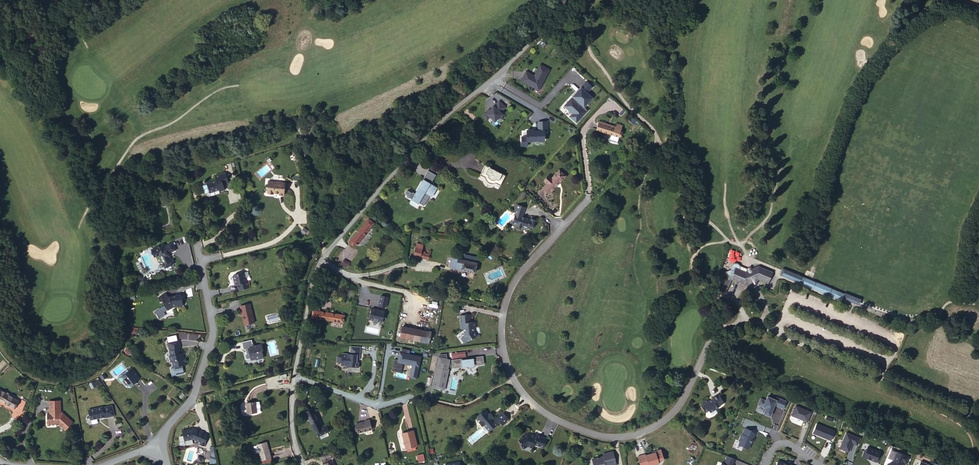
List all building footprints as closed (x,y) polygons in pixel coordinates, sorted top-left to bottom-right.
[(545,69),(536,65),(533,70),(533,72),(531,76),(522,72),(517,81),(535,90),(545,69)] [(566,117),(572,123),(584,110),(580,107),(588,98),(583,93),(588,87),(582,81),(575,89),(577,90),(570,97),(569,96),(562,104),(565,107),(563,109),(569,114),(566,117)] [(486,117),(491,122),(498,114),(497,112),(502,107),(495,101),(491,106),(490,106),(487,109),(484,112),(483,111),(479,116),(483,120),(486,117)] [(616,138),(621,125),(616,123),(614,123),(613,128),(595,121),(592,130),(616,138)] [(543,122),(534,122),(534,130),(531,130),(531,132),(529,132),(529,131),(523,131),(523,137),(518,137),(518,146),(524,146),(523,142),(535,141),(535,140),(540,140),(540,132),(543,132),(543,122)] [(485,166),(480,175),(486,179),(487,181),(490,182),(494,183),(500,186),(505,176),(485,166)] [(554,172),(560,178),(563,175),(557,169),(554,172)] [(424,178),(431,182),(432,182),(436,175),(428,171),(424,178)] [(207,182),(207,183),(203,185),(206,193),(210,192),(210,190),(211,193),(221,191),(221,192),(226,190),(225,185),(224,182),(231,181),(228,172),(217,175),(218,179),(207,182)] [(547,193),(560,178),(554,172),(549,177),(545,174),(540,180),(543,183),(540,187),(547,193)] [(423,180),(415,194),(427,200),(429,196),(431,197),(436,188),(429,184),(423,180)] [(273,195),(279,196),(284,196),(285,185),(268,183),(266,193),(268,193),(268,195),(272,196),(273,195)] [(427,200),(415,194),(409,191),(409,192),(407,191),(405,192),(405,193),(405,194),(406,195),(406,196),(411,199),(411,200),(417,204),(423,206),(427,200)] [(514,202),(510,212),(513,213),(509,222),(514,224),(513,227),(518,229),(519,226),(526,228),(527,225),(531,226),(533,219),(530,218),(519,215),(523,205),(514,202)] [(373,224),(368,219),(347,244),(352,248),(354,246),(355,247),(373,224)] [(168,249),(172,247),(170,239),(164,242),(162,243),(161,241),(152,246),(155,253),(159,251),(160,253),(160,255),(161,257),(162,258),(164,257),(167,263),(173,259),(168,249)] [(422,251),(415,250),(413,259),(428,261),(429,257),(425,255),(425,254),(422,253),(422,251)] [(729,258),(736,261),(739,254),(728,250),(721,268),(725,269),(729,258)] [(447,269),(474,273),(476,263),(474,263),(475,256),(462,254),(461,260),(449,258),(447,260),(445,267),(447,269)] [(760,272),(773,277),(774,274),(761,268),(753,271),(748,273),(746,274),(741,272),(740,267),(738,266),(736,265),(733,266),(732,267),(731,269),(731,272),(726,274),(730,278),(732,279),(731,281),(746,287),(750,285),(758,275),(760,272)] [(240,287),(251,284),(247,273),(246,273),(245,269),(235,272),(234,273),(236,280),(238,282),(239,281),(240,287)] [(758,275),(772,281),(773,277),(760,272),(758,275)] [(802,286),(805,280),(786,272),(784,278),(802,286)] [(770,286),(772,281),(758,275),(750,285),(753,284),(758,282),(760,281),(770,286)] [(731,282),(731,281),(732,279),(730,278),(728,282),(727,281),(723,288),(727,290),(731,282)] [(805,280),(802,286),(814,292),(817,285),(805,280)] [(846,298),(817,285),(814,292),(843,304),(844,302),(860,309),(862,305),(845,298),(846,298)] [(173,303),(183,301),(185,300),(182,289),(180,290),(170,292),(169,293),(167,290),(160,295),(162,299),(163,298),(166,303),(169,307),(174,305),(173,303)] [(377,296),(375,306),(382,308),(384,298),(377,296)] [(242,303),(247,322),(257,319),(251,300),(242,303)] [(166,309),(169,307),(166,303),(160,306),(157,308),(158,310),(161,316),(165,313),(168,312),(166,309)] [(378,323),(381,312),(368,309),(366,320),(370,321),(370,322),(374,323),(374,322),(378,323)] [(309,311),(308,318),(340,323),(341,316),(309,311)] [(464,322),(463,315),(455,315),(456,328),(459,328),(459,335),(464,342),(473,337),(469,331),(469,328),(471,328),(471,322),(466,322),(464,322)] [(396,338),(424,343),(426,332),(398,327),(396,338)] [(249,358),(254,357),(259,355),(259,356),(260,358),(266,356),(264,348),(266,347),(264,342),(256,343),(254,337),(243,340),(245,347),(248,346),(249,352),(248,352),(249,358)] [(186,357),(185,358),(182,358),(181,353),(180,348),(181,347),(180,339),(168,341),(170,354),(169,354),(169,360),(172,360),(173,367),(170,367),(172,375),(184,372),(183,365),(188,364),(186,357)] [(344,367),(355,368),(355,363),(353,362),(353,358),(356,358),(356,348),(347,347),(346,355),(338,354),(338,357),(334,357),(333,362),(338,363),(338,366),(344,366),(344,367)] [(414,366),(415,362),(410,361),(410,359),(405,358),(405,357),(398,355),(397,359),(395,359),(394,363),(390,362),(389,370),(396,371),(397,365),(399,366),(408,367),(406,380),(412,381),(415,366),(414,366)] [(445,365),(449,365),(450,367),(463,366),(463,368),(471,368),(470,364),(479,364),(478,356),(449,359),(449,364),(446,363),(447,360),(436,358),(434,367),(433,367),(429,387),(441,389),(445,370),(444,370),(445,365)] [(397,375),(399,366),(397,365),(396,371),(389,370),(388,373),(397,375)] [(137,384),(142,380),(135,370),(124,378),(127,381),(124,383),(128,388),(130,386),(133,388),(138,385),(137,384)] [(14,408),(18,401),(0,390),(0,399),(14,408)] [(245,399),(247,409),(259,409),(259,399),(245,399)] [(774,409),(783,413),(786,406),(777,402),(775,405),(767,401),(766,405),(761,403),(758,409),(766,413),(764,418),(770,421),(772,415),(771,415),(774,409)] [(65,433),(73,425),(62,414),(60,415),(59,402),(49,402),(49,412),(51,412),(52,415),(47,415),(47,426),(58,426),(65,433)] [(722,411),(717,402),(711,406),(708,408),(707,407),(702,409),(703,411),(699,413),(703,420),(706,418),(708,420),(716,414),(717,415),(722,411)] [(406,425),(411,424),(408,404),(402,405),(406,425)] [(89,411),(92,422),(106,419),(106,420),(116,418),(113,407),(103,409),(103,408),(89,411)] [(313,408),(306,412),(317,437),(330,431),(327,425),(321,427),(313,408)] [(796,410),(792,420),(807,427),(811,417),(796,410)] [(481,429),(486,435),(494,429),(496,431),(506,423),(500,417),(491,425),(489,422),(490,421),(490,420),(487,417),(485,418),(481,413),(473,420),(477,425),(476,427),(479,431),(481,429)] [(370,421),(356,424),(358,433),(372,430),(370,421)] [(194,438),(200,440),(203,432),(203,431),(192,426),(182,429),(183,434),(185,439),(192,437),(194,438)] [(817,428),(813,438),(830,446),(834,436),(817,428)] [(407,431),(396,433),(398,450),(409,448),(407,431)] [(203,432),(200,440),(194,438),(199,441),(198,443),(204,446),(206,434),(203,432)] [(738,449),(748,453),(751,447),(750,447),(752,443),(752,444),(755,438),(751,436),(751,435),(745,433),(742,439),(741,439),(739,445),(740,445),(738,449)] [(530,449),(540,453),(544,444),(534,439),(533,441),(524,438),(519,440),(520,443),(515,445),(519,453),(524,451),(528,453),(530,449)] [(860,444),(846,438),(839,453),(848,457),(852,449),(857,451),(860,444)] [(257,449),(260,457),(268,454),(264,439),(251,443),(253,451),(257,449)] [(862,462),(869,464),(877,464),(880,458),(867,452),(865,457),(864,456),(862,462)] [(417,455),(418,462),(425,461),(423,453),(417,455)] [(658,455),(654,455),(654,457),(645,458),(645,457),(634,460),(635,464),(660,464),(658,455)] [(609,456),(598,458),(599,462),(595,463),(595,462),(591,462),(592,463),(588,464),(611,464),(609,456)]
